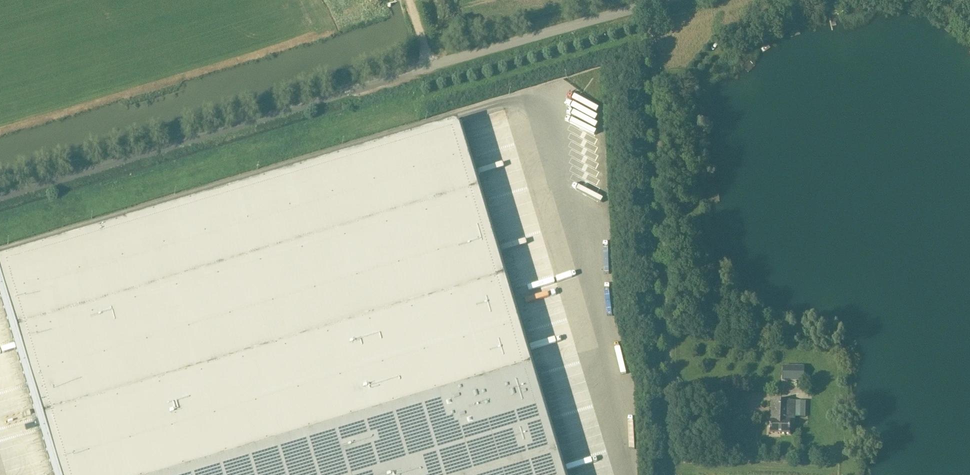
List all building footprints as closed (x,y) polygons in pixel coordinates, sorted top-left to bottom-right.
[(0,257),(0,293),(54,474),(569,474),(464,120),(0,257)] [(579,169),(577,174),(591,182),(589,187),(598,192),(603,181),(579,169)] [(783,382),(804,382),(804,367),(783,367),(783,382)] [(772,400),(771,434),(790,434),(791,428),(791,422),(795,423),(796,417),(804,418),(805,418),(806,401),(805,401),(796,401),(772,400)] [(716,421),(731,420),(743,419),(743,410),(716,412),(716,421)]
